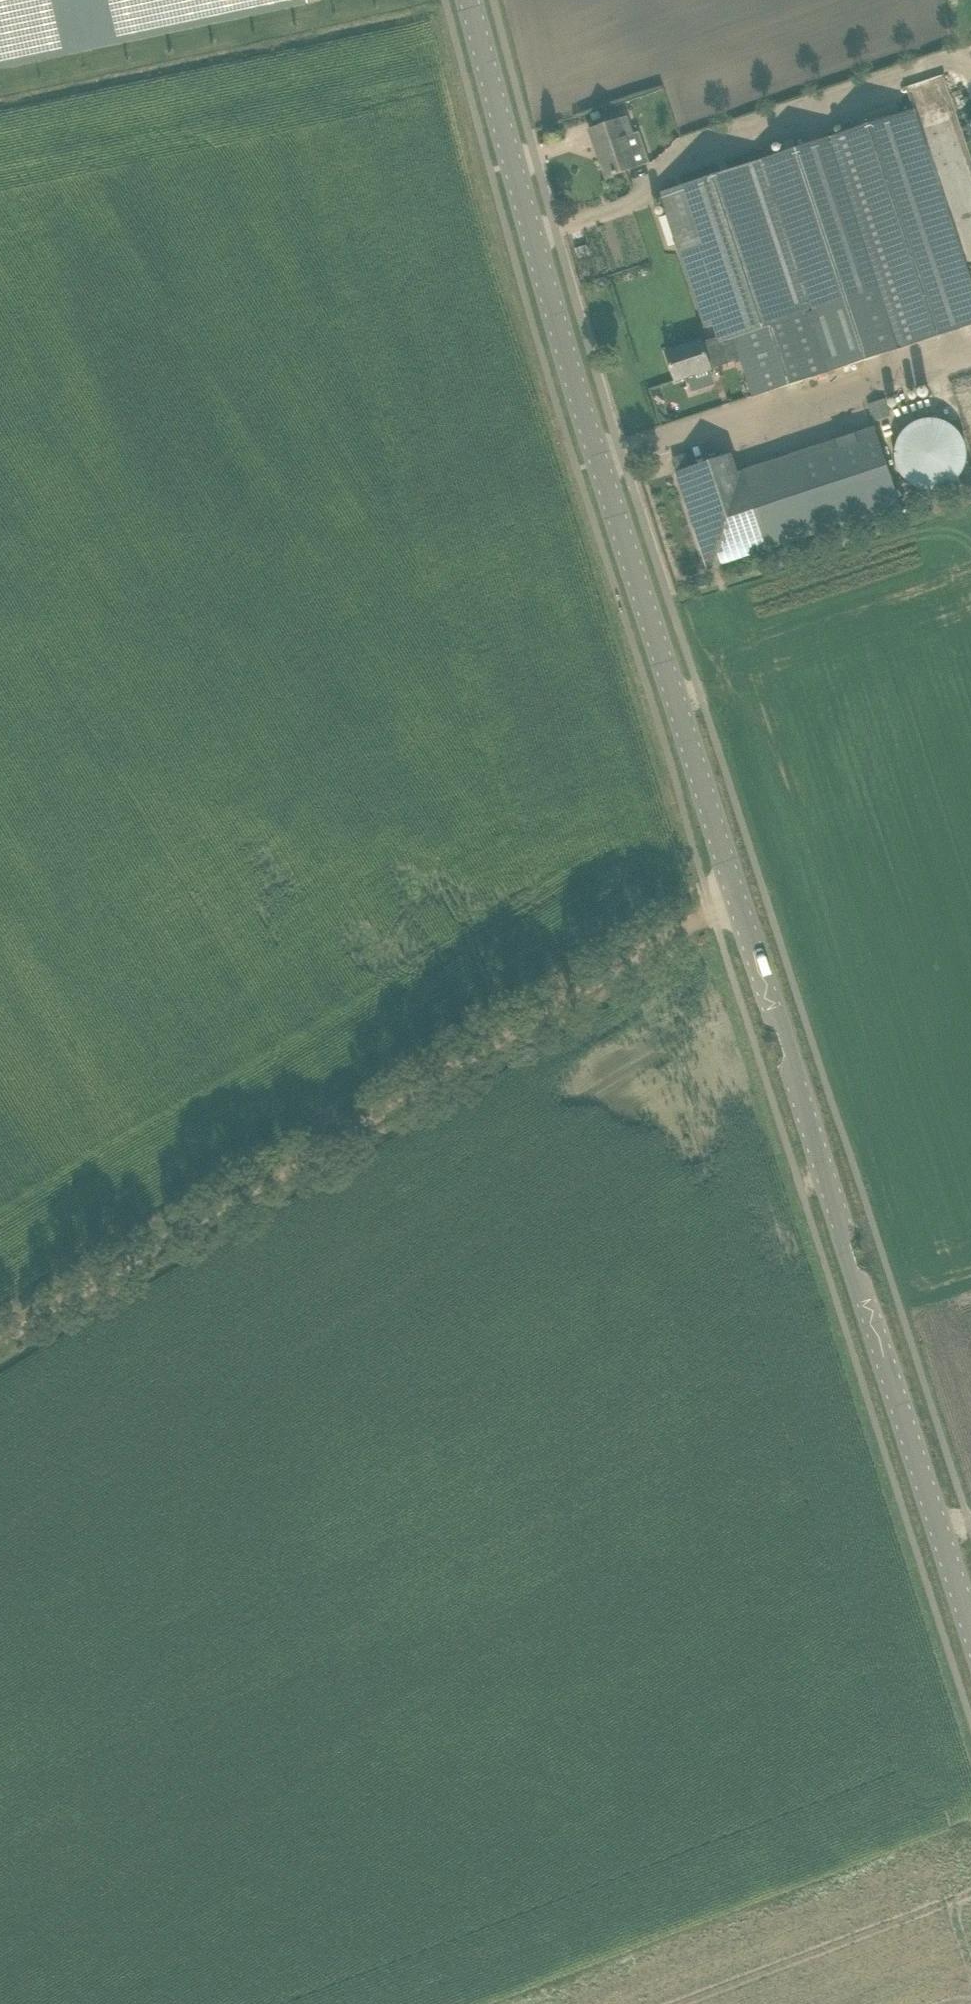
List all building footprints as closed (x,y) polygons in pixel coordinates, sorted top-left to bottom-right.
[(309,4),(308,0),(0,0),(0,69),(309,4)] [(942,91),(946,90),(943,79),(912,86),(918,111),(945,105),(942,91)] [(911,110),(825,138),(831,157),(830,158),(894,351),(970,325),(970,292),(911,110)] [(626,139),(633,137),(626,118),(590,130),(606,178),(636,168),(626,139)] [(830,158),(831,157),(825,138),(661,192),(707,328),(713,326),(717,338),(704,342),(704,340),(666,352),(676,381),(740,358),(753,397),(894,351),(830,158)] [(885,398),(868,404),(873,420),(890,415),(885,398)] [(965,461),(965,446),(962,437),(957,430),(949,424),(944,421),(936,419),(929,418),(923,419),(916,421),(912,423),(909,425),(902,432),(897,439),(895,448),(894,458),(896,465),(900,475),(910,484),(919,488),(931,490),(941,489),(951,483),(959,476),(963,469),(965,461)] [(738,473),(731,453),(676,471),(708,568),(900,505),(875,427),(738,473)]
